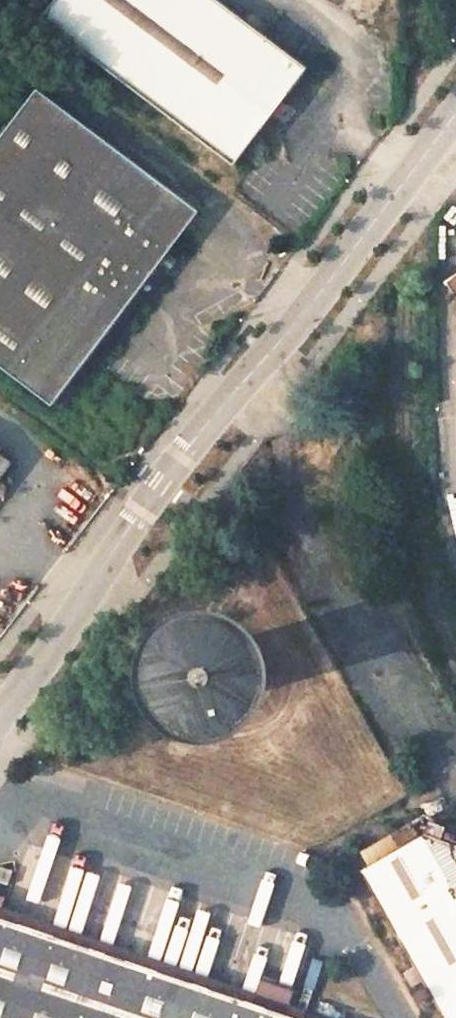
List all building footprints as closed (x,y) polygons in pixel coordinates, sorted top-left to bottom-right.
[(233,164),(308,65),(223,0),(53,0),(41,16),(233,164)] [(54,401),(179,235),(154,216),(174,189),(41,84),(0,139),(0,359),(54,401)] [(179,235),(199,209),(174,189),(154,216),(179,235)] [(177,729),(185,733),(193,736),(201,738),(209,739),(217,739),(225,738),(234,736),(241,733),(249,729),(255,725),(262,719),(267,713),(271,706),(275,698),(278,691),(279,682),(280,674),(280,666),(278,658),(276,650),(273,643),(269,636),(264,629),(258,624),(252,619),(245,614),(238,611),(230,608),(222,607),(214,606),(206,607),(198,608),(190,611),(182,614),(175,619),(168,624),(162,630),(157,637),(153,645),(150,653),(148,662),(147,670),(147,679),(148,687),(151,696),(154,704),(159,711),(164,718),(170,724),(177,729)] [(431,843),(368,880),(443,1017),(455,1017),(455,851),(431,843)] [(0,917),(0,1017),(307,1017),(0,917)] [(297,1002),(301,989),(270,979),(265,992),(297,1002)]
